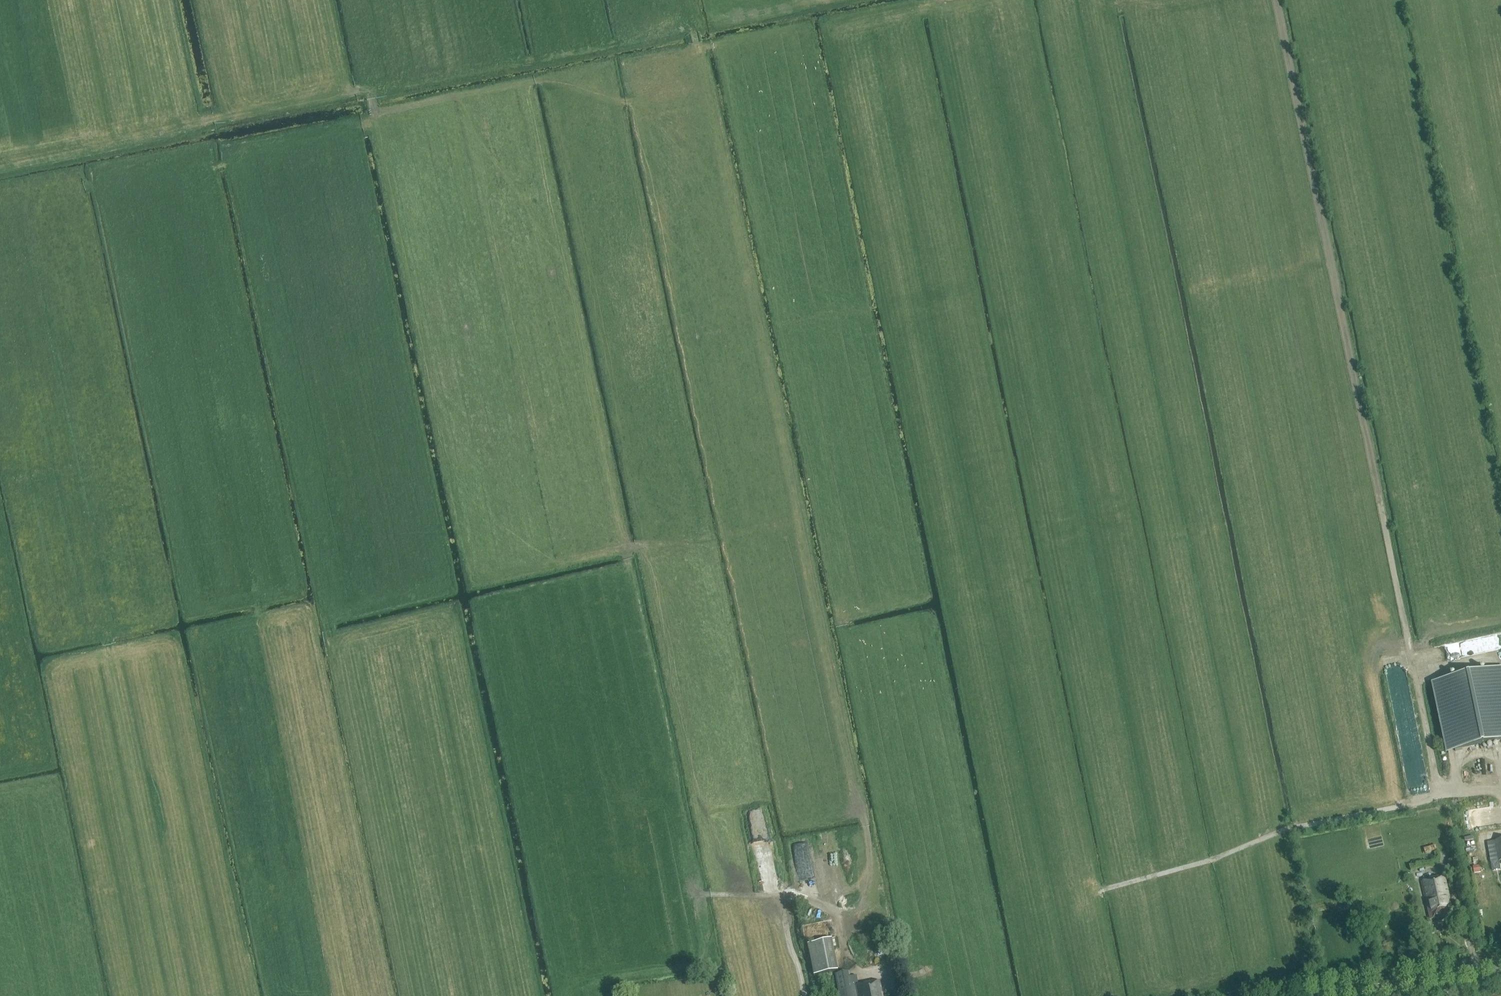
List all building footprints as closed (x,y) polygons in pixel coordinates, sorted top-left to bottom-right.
[(1446,753),(1500,742),(1500,668),(1431,683),(1446,753)] [(1496,841),(1488,843),(1488,844),(1488,845),(1491,863),(1499,861),(1499,862),(1500,861),(1500,840),(1496,841)] [(1449,909),(1451,908),(1445,878),(1424,882),(1427,902),(1430,920),(1441,917),(1442,922),(1451,920),(1449,909)] [(838,970),(832,938),(807,943),(813,975),(838,970)] [(880,981),(858,985),(857,975),(851,976),(850,972),(835,974),(837,985),(832,986),(834,995),(883,995),(880,981)]
